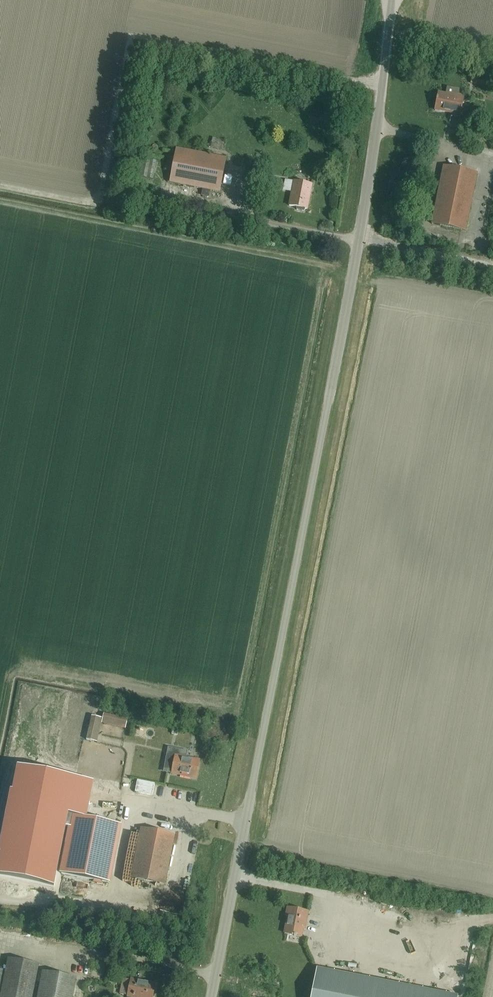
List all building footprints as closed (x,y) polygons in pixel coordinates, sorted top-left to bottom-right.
[(434,110),(451,113),(450,115),(460,117),(464,96),(458,95),(459,90),(447,88),(445,95),(438,93),(437,98),(436,98),(436,100),(434,110)] [(219,192),(225,159),(176,149),(170,183),(219,192)] [(148,157),(146,174),(156,175),(158,159),(148,157)] [(465,231),(477,173),(443,167),(431,224),(465,231)] [(293,182),(289,206),(296,207),(296,210),(304,211),(305,209),(307,209),(312,185),(293,182)] [(114,737),(115,730),(100,727),(99,734),(114,737)] [(195,779),(199,760),(175,756),(171,774),(195,779)] [(142,776),(141,789),(159,791),(161,779),(142,776)] [(121,812),(130,815),(136,800),(127,796),(121,812)] [(119,824),(72,815),(61,873),(108,883),(119,824)] [(164,885),(174,835),(140,829),(131,878),(164,885)] [(306,921),(308,911),(287,908),(285,917),(287,917),(284,933),(294,935),(293,936),(296,936),(301,937),(304,920),(306,921)] [(38,964),(8,958),(0,996),(32,996),(38,964)] [(458,996),(316,968),(311,996),(457,996),(458,996)] [(36,996),(71,996),(75,978),(41,971),(36,996)] [(155,984),(131,979),(127,996),(152,996),(155,984)]
